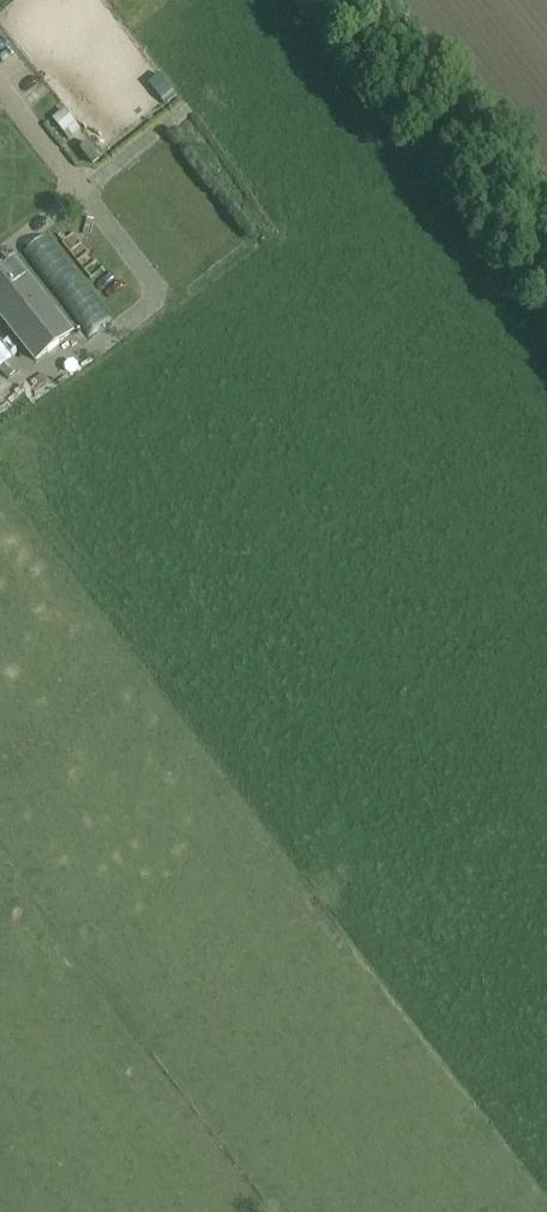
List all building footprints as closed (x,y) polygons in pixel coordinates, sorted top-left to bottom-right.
[(57,118),(64,134),(78,128),(70,112),(57,118)] [(81,238),(97,277),(91,280),(103,306),(133,293),(123,268),(118,270),(101,230),(81,238)] [(62,232),(26,238),(30,264),(51,261),(53,274),(68,272),(62,232)] [(0,274),(0,314),(37,361),(71,333),(15,262),(0,274)] [(0,343),(0,368),(12,358),(0,343)]
